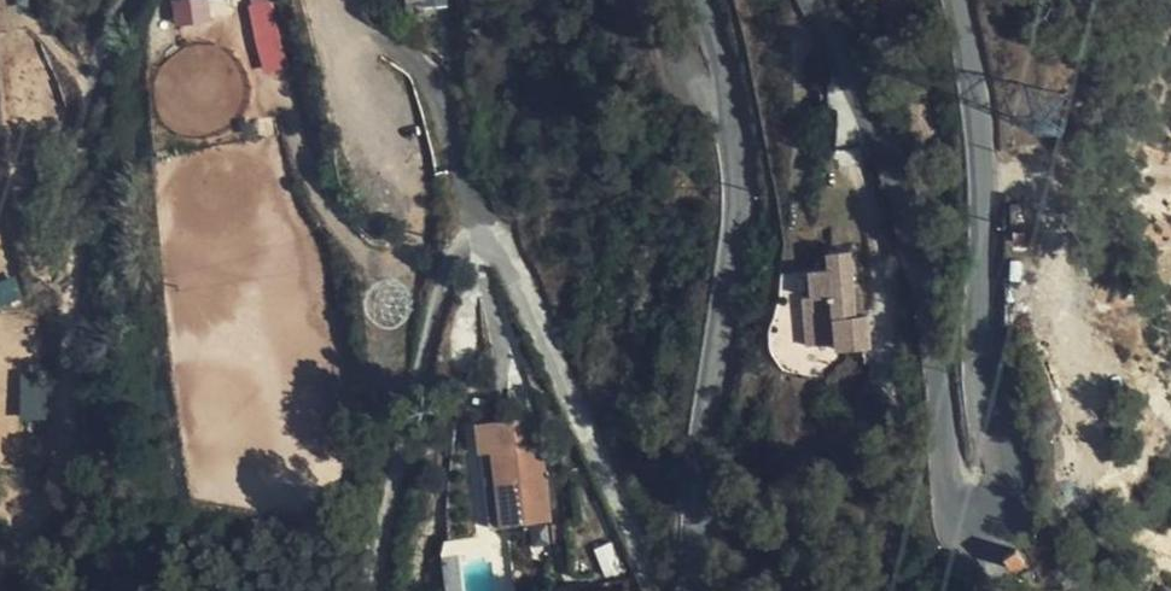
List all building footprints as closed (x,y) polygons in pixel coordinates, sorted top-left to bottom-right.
[(179,20),(213,17),(211,0),(177,0),(179,20)] [(276,0),(251,0),(266,71),(290,66),(276,0)] [(832,349),(841,348),(838,316),(860,314),(855,250),(831,252),(833,267),(813,269),(815,294),(808,294),(811,340),(831,339),(832,349)] [(838,316),(841,348),(875,344),(872,312),(860,314),(838,316)] [(491,445),(494,469),(500,521),(547,515),(538,439),(491,445)] [(500,521),(494,469),(480,471),(487,523),(500,521)] [(1025,560),(1019,547),(1006,553),(1012,566),(1025,560)]
